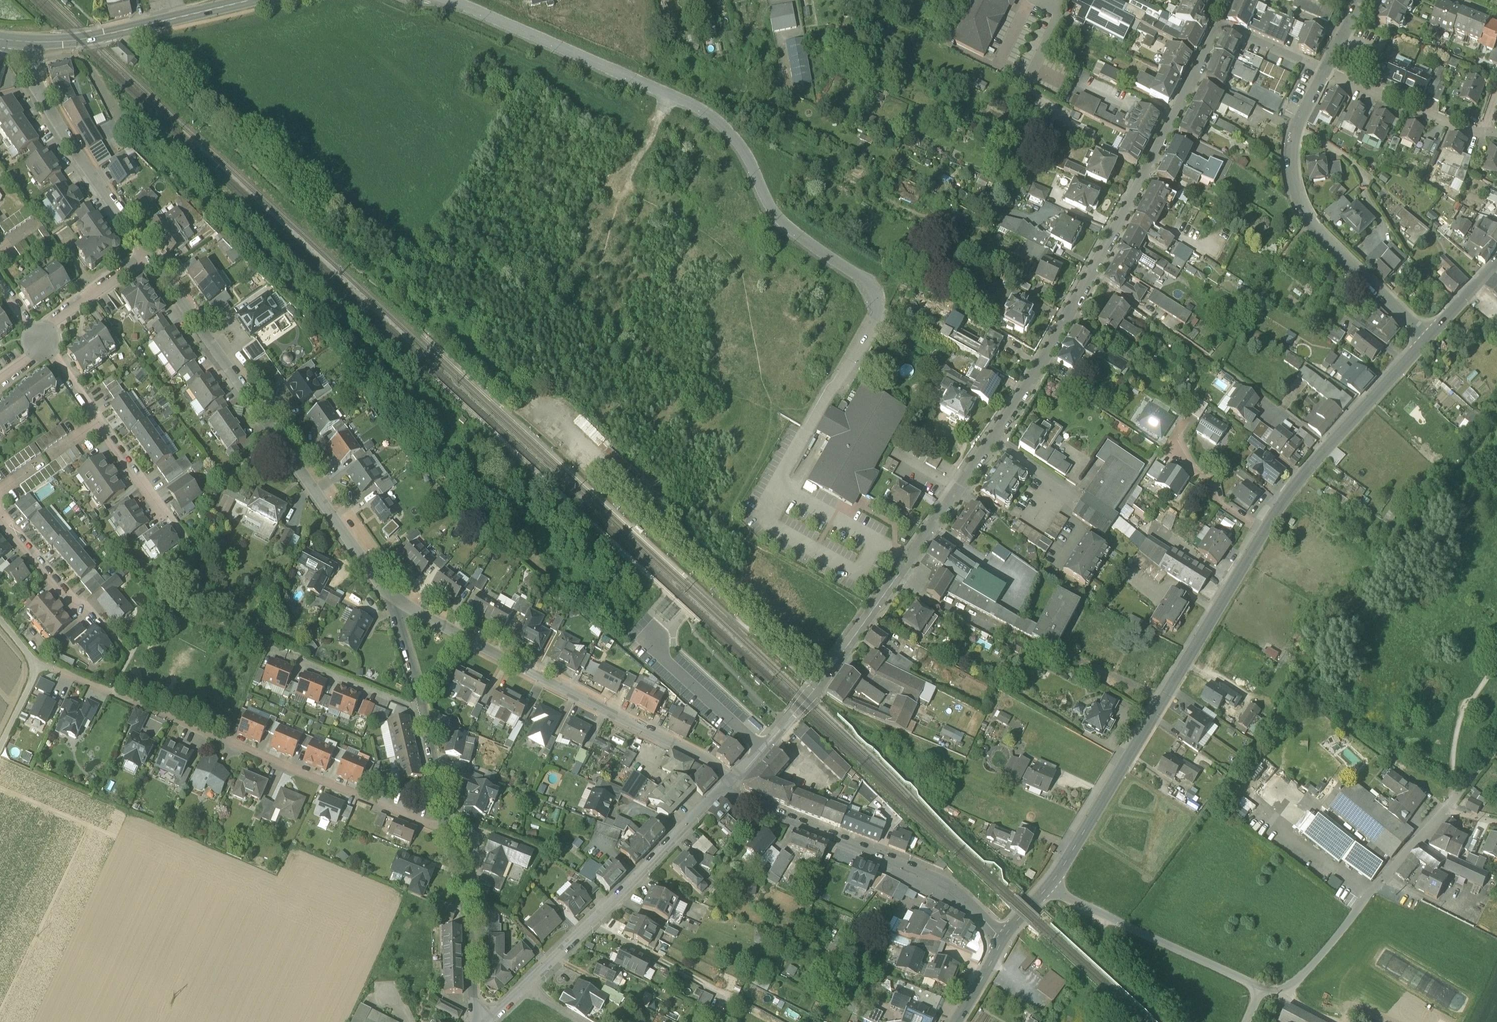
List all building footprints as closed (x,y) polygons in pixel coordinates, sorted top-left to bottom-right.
[(111,20),(132,15),(128,0),(106,0),(111,20)] [(524,9),(547,3),(553,2),(561,0),(522,0),(524,9)] [(984,56),(1009,6),(1012,0),(960,0),(942,35),(955,42),(984,56)] [(1009,6),(1013,8),(1017,0),(1012,0),(1009,6)] [(1070,19),(1084,26),(1085,23),(1096,2),(1092,0),(1075,0),(1073,4),(1076,5),(1076,6),(1076,7),(1070,19)] [(1096,2),(1123,15),(1127,8),(1113,0),(1097,0),(1096,2)] [(1161,14),(1134,0),(1131,0),(1128,7),(1140,13),(1145,15),(1145,16),(1166,28),(1171,31),(1181,36),(1186,26),(1181,24),(1179,28),(1168,23),(1159,18),(1161,14)] [(1182,3),(1183,4),(1202,14),(1209,0),(1184,0),(1182,3)] [(1255,12),(1258,6),(1244,0),(1238,0),(1229,22),(1248,30),(1248,29),(1252,21),(1255,12)] [(1267,0),(1260,0),(1258,6),(1264,8),(1267,0)] [(1318,18),(1319,16),(1324,5),(1319,4),(1310,0),(1296,0),(1295,4),(1294,3),(1293,6),(1294,6),(1294,8),(1318,18)] [(1386,5),(1407,14),(1408,14),(1411,6),(1412,6),(1415,0),(1388,0),(1386,5)] [(1096,2),(1085,23),(1123,43),(1134,21),(1123,16),(1123,15),(1096,2)] [(1438,27),(1442,29),(1451,8),(1448,7),(1445,3),(1440,4),(1431,26),(1436,28),(1438,27)] [(768,9),(771,20),(794,16),(792,4),(768,9)] [(1201,16),(1202,14),(1183,4),(1180,10),(1176,8),(1170,18),(1181,24),(1186,26),(1203,35),(1206,30),(1206,29),(1206,27),(1205,25),(1204,24),(1201,22),(1203,17),(1201,16)] [(1404,22),(1407,14),(1386,5),(1385,4),(1385,5),(1378,21),(1387,25),(1388,28),(1391,29),(1394,28),(1399,30),(1403,22),(1404,22)] [(1318,18),(1330,23),(1335,10),(1324,5),(1319,16),(1318,18)] [(1264,8),(1258,6),(1255,12),(1264,15),(1265,16),(1267,10),(1264,8)] [(1140,25),(1145,16),(1145,15),(1140,13),(1128,7),(1127,8),(1123,15),(1123,16),(1134,21),(1140,25)] [(1454,33),(1454,32),(1462,13),(1457,11),(1456,8),(1452,9),(1451,8),(1442,29),(1442,30),(1447,33),(1450,32),(1454,33)] [(1248,29),(1284,46),(1288,36),(1295,22),(1267,10),(1265,16),(1264,15),(1260,24),(1252,21),(1248,29)] [(1454,32),(1468,37),(1476,17),(1476,16),(1475,18),(1469,15),(1470,14),(1463,11),(1462,13),(1454,32)] [(1159,18),(1168,23),(1170,18),(1161,14),(1159,18)] [(794,16),(771,20),(773,32),(796,27),(794,16)] [(1166,28),(1145,16),(1140,25),(1141,25),(1141,24),(1155,32),(1157,33),(1167,38),(1171,31),(1166,28)] [(1468,37),(1481,43),(1490,22),(1489,22),(1488,23),(1483,21),(1483,20),(1476,17),(1468,37)] [(1168,23),(1179,28),(1181,24),(1170,18),(1168,23)] [(1288,36),(1295,39),(1301,24),(1295,22),(1288,36)] [(1490,22),(1481,43),(1481,44),(1487,47),(1486,49),(1493,52),(1494,52),(1496,46),(1496,44),(1496,25),(1490,22)] [(1306,26),(1301,24),(1295,39),(1300,41),(1306,26)] [(1147,36),(1154,39),(1157,33),(1155,32),(1141,25),(1140,25),(1137,31),(1147,36)] [(1184,30),(1181,36),(1177,43),(1194,52),(1203,35),(1186,26),(1184,30)] [(1299,50),(1314,57),(1316,56),(1326,35),(1306,26),(1300,41),(1300,42),(1303,43),(1299,50)] [(1167,38),(1177,43),(1181,36),(1171,31),(1167,38)] [(734,32),(725,33),(727,45),(737,43),(734,32)] [(1217,54),(1232,61),(1234,59),(1235,55),(1242,41),(1226,33),(1216,54),(1217,54)] [(955,42),(942,35),(938,43),(951,50),(955,42)] [(1147,36),(1141,49),(1147,52),(1154,39),(1147,36)] [(804,39),(785,42),(793,85),(811,82),(804,39)] [(130,62),(134,66),(138,62),(117,46),(113,51),(128,63),(130,62)] [(1161,72),(1179,81),(1184,73),(1184,72),(1191,58),(1167,46),(1163,54),(1166,55),(1158,70),(1161,72)] [(1496,46),(1494,52),(1493,52),(1489,61),(1496,65),(1496,46)] [(1383,59),(1390,62),(1395,50),(1388,48),(1383,59)] [(1142,62),(1147,52),(1141,49),(1136,59),(1142,62)] [(1240,65),(1258,73),(1258,72),(1263,61),(1246,53),(1243,59),(1240,65)] [(1230,74),(1231,70),(1235,62),(1232,61),(1217,54),(1206,79),(1224,87),(1230,74)] [(1236,60),(1234,59),(1232,61),(1235,62),(1240,65),(1243,59),(1238,56),(1236,60)] [(52,83),(63,106),(77,100),(74,94),(73,95),(68,84),(70,83),(69,79),(75,78),(70,61),(48,67),(52,83)] [(1258,72),(1264,75),(1269,64),(1263,61),(1258,72)] [(1240,65),(1235,62),(1231,70),(1235,71),(1233,76),(1252,85),(1258,73),(1240,65)] [(1093,74),(1099,77),(1105,65),(1099,63),(1093,74)] [(1398,83),(1404,86),(1411,70),(1394,63),(1386,79),(1398,85),(1398,83)] [(1264,75),(1269,77),(1274,66),(1269,64),(1264,75)] [(1123,74),(1105,65),(1099,77),(1117,86),(1123,74)] [(1269,77),(1274,80),(1280,69),(1274,66),(1269,77)] [(1274,80),(1280,82),(1285,71),(1280,69),(1274,80)] [(1434,82),(1440,85),(1446,72),(1439,69),(1434,82)] [(1432,80),(1411,70),(1404,86),(1404,87),(1416,93),(1414,95),(1422,99),(1424,96),(1432,80)] [(1290,74),(1285,71),(1280,82),(1285,85),(1290,74)] [(1161,72),(1154,85),(1150,93),(1150,94),(1168,104),(1179,81),(1161,72)] [(1135,86),(1150,93),(1154,85),(1140,77),(1135,86)] [(1462,100),(1477,106),(1486,83),(1469,77),(1466,84),(1468,85),(1462,100)] [(1275,93),(1280,82),(1274,80),(1269,91),(1275,93)] [(978,81),(974,88),(983,93),(987,85),(978,81)] [(1280,82),(1275,93),(1280,96),(1285,85),(1280,82)] [(1453,97),(1462,100),(1468,85),(1466,84),(1462,94),(1455,91),(1453,97)] [(1216,108),(1218,103),(1222,95),(1203,86),(1192,106),(1211,116),(1213,113),(1210,111),(1213,107),(1216,108)] [(1433,100),(1439,103),(1446,89),(1439,87),(1433,100)] [(1320,114),(1332,121),(1346,96),(1337,92),(1337,93),(1333,90),(1322,110),(1320,114)] [(1067,106),(1074,110),(1079,99),(1072,95),(1067,106)] [(1232,101),(1222,95),(1218,103),(1239,114),(1243,106),(1232,101)] [(1232,101),(1243,106),(1252,111),(1255,105),(1241,98),(1235,95),(1232,101)] [(1074,110),(1087,116),(1091,106),(1097,109),(1099,104),(1080,96),(1079,99),(1074,110)] [(18,106),(12,97),(3,103),(0,106),(0,119),(18,106)] [(82,97),(77,100),(63,106),(89,149),(102,142),(102,141),(90,121),(83,106),(85,105),(82,97)] [(1107,107),(1099,104),(1097,109),(1091,106),(1087,116),(1100,122),(1104,113),(1107,107)] [(1344,124),(1356,130),(1363,117),(1366,110),(1354,104),(1348,117),(1344,124)] [(3,128),(3,129),(22,116),(24,115),(18,106),(0,119),(0,124),(3,128)] [(1189,113),(1208,122),(1211,116),(1192,106),(1189,113)] [(1248,119),(1252,111),(1243,106),(1239,114),(1248,119)] [(1125,134),(1129,136),(1132,129),(1142,110),(1153,116),(1139,108),(1135,107),(1126,123),(1125,127),(1128,129),(1125,134)] [(1311,118),(1317,121),(1320,114),(1322,110),(1317,107),(1311,118)] [(1132,129),(1129,136),(1147,145),(1160,120),(1159,119),(1153,116),(1142,110),(1132,129)] [(1368,137),(1383,144),(1394,119),(1379,112),(1368,137)] [(103,113),(93,116),(96,125),(105,122),(103,113)] [(1100,122),(1125,134),(1128,129),(1125,127),(1126,123),(1123,122),(1125,118),(1118,114),(1115,119),(1104,113),(1100,122)] [(1179,133),(1198,142),(1207,123),(1208,122),(1189,113),(1179,132),(1179,133)] [(1335,129),(1340,131),(1344,124),(1348,117),(1343,114),(1335,129)] [(1,130),(7,138),(27,124),(22,116),(3,129),(3,128),(1,130)] [(1211,116),(1208,122),(1207,123),(1231,136),(1235,128),(1211,116)] [(1356,130),(1361,133),(1368,120),(1363,117),(1356,130)] [(1308,124),(1314,126),(1317,121),(1311,118),(1308,123),(1308,124)] [(1401,140),(1416,146),(1419,139),(1420,139),(1423,133),(1422,132),(1423,129),(1409,122),(1401,140)] [(7,138),(12,147),(33,132),(27,124),(7,138)] [(1080,138),(1090,143),(1095,133),(1085,128),(1080,138)] [(39,141),(33,132),(12,147),(18,155),(28,149),(37,142),(39,141)] [(1357,142),(1362,144),(1367,135),(1362,132),(1357,142)] [(1147,145),(1129,136),(1120,152),(1118,157),(1136,166),(1147,145)] [(1451,136),(1444,151),(1460,158),(1462,155),(1467,143),(1451,136)] [(1175,140),(1165,160),(1181,168),(1182,169),(1188,156),(1189,154),(1192,149),(1175,140)] [(1396,140),(1392,148),(1397,150),(1401,142),(1396,140)] [(31,154),(41,147),(37,142),(28,149),(31,154)] [(93,156),(99,167),(109,161),(112,159),(102,142),(89,149),(93,156)] [(1424,152),(1429,154),(1433,145),(1428,143),(1424,152)] [(1102,150),(1118,157),(1120,152),(1104,145),(1102,150)] [(1496,175),(1496,147),(1491,145),(1483,170),(1496,175)] [(45,152),(41,147),(31,154),(35,159),(45,152)] [(37,181),(41,187),(50,181),(60,174),(61,173),(57,167),(58,166),(47,151),(45,152),(35,159),(26,166),(32,174),(34,172),(36,176),(34,177),(35,178),(37,177),(39,180),(37,181)] [(109,161),(113,167),(125,159),(128,158),(124,151),(112,159),(109,161)] [(1458,162),(1460,158),(1444,151),(1438,164),(1458,173),(1460,173),(1462,168),(1464,164),(1458,162)] [(1086,168),(1089,169),(1095,155),(1089,152),(1085,161),(1088,163),(1086,168)] [(1227,165),(1229,159),(1217,153),(1214,159),(1227,165)] [(1089,169),(1087,173),(1086,177),(1106,186),(1116,164),(1095,155),(1089,169)] [(1462,168),(1468,171),(1472,159),(1462,155),(1460,158),(1458,162),(1464,164),(1462,168)] [(131,156),(128,158),(125,159),(135,175),(140,171),(131,156)] [(1210,159),(1207,164),(1197,159),(1197,160),(1188,156),(1182,169),(1200,178),(1213,184),(1222,166),(1210,159)] [(1053,167),(1063,171),(1068,162),(1058,157),(1053,167)] [(1307,159),(1311,182),(1312,182),(1312,179),(1327,177),(1327,179),(1328,179),(1328,178),(1326,165),(1325,157),(1322,157),(1321,157),(1322,158),(1317,159),(1317,157),(1316,158),(1307,159)] [(135,175),(125,159),(113,167),(109,169),(119,185),(135,175)] [(1179,172),(1181,168),(1165,160),(1156,177),(1173,185),(1179,172)] [(1084,181),(1086,177),(1087,173),(1068,164),(1069,162),(1068,162),(1063,171),(1084,181)] [(1326,165),(1328,178),(1343,175),(1340,162),(1326,165)] [(1182,176),(1197,184),(1200,178),(1182,169),(1181,168),(1179,172),(1183,175),(1182,176)] [(1455,180),(1464,185),(1468,171),(1462,168),(1460,173),(1458,173),(1455,180)] [(50,181),(54,186),(64,179),(60,174),(50,181)] [(68,185),(64,179),(54,186),(58,191),(65,186),(65,187),(68,185)] [(1063,201),(1086,212),(1087,209),(1091,211),(1092,211),(1096,210),(1098,205),(1096,202),(1100,193),(1073,181),(1068,190),(1070,191),(1068,195),(1066,194),(1063,201)] [(1340,199),(1347,191),(1337,182),(1330,190),(1340,199)] [(1028,195),(1045,202),(1049,191),(1033,184),(1028,195)] [(48,198),(56,210),(78,194),(74,189),(69,192),(65,187),(65,186),(58,191),(48,198)] [(1152,187),(1139,211),(1148,215),(1147,216),(1157,221),(1164,209),(1168,212),(1175,199),(1152,187)] [(136,202),(146,212),(158,199),(148,189),(136,202)] [(1175,199),(1185,204),(1191,193),(1183,189),(1178,192),(1175,199)] [(82,200),(78,194),(56,210),(64,221),(75,213),(81,209),(77,203),(82,200)] [(1336,223),(1342,218),(1341,217),(1349,210),(1347,208),(1350,206),(1342,198),(1325,212),(1336,223)] [(1351,208),(1349,210),(1341,217),(1342,218),(1348,224),(1351,222),(1362,233),(1374,221),(1357,202),(1351,208)] [(79,218),(83,215),(92,209),(88,203),(81,209),(75,213),(79,218)] [(6,236),(35,215),(29,206),(0,226),(0,227),(6,236)] [(98,218),(92,209),(83,215),(89,224),(98,218)] [(151,228),(169,254),(194,236),(176,210),(151,228)] [(1139,211),(1136,216),(1152,226),(1154,227),(1157,221),(1147,216),(1148,215),(1139,211)] [(1414,247),(1415,248),(1420,241),(1421,241),(1421,242),(1430,232),(1404,211),(1398,218),(1401,221),(1403,222),(1399,226),(1404,231),(1402,233),(1410,239),(1408,242),(1413,246),(1414,247)] [(989,223),(1000,229),(1005,219),(999,212),(989,223)] [(1130,228),(1145,238),(1152,226),(1136,216),(1130,228)] [(88,269),(92,270),(95,268),(96,265),(104,259),(104,258),(105,258),(113,252),(116,253),(119,251),(120,247),(118,244),(115,243),(109,235),(107,237),(104,233),(107,231),(98,219),(98,218),(89,224),(85,227),(82,226),(79,229),(78,233),(80,235),(83,236),(88,243),(86,245),(85,244),(77,250),(87,263),(86,266),(88,269)] [(1008,233),(1015,236),(1023,222),(1006,218),(1005,219),(1000,229),(1004,231),(1008,233)] [(1027,242),(1044,251),(1052,255),(1056,248),(1060,250),(1062,246),(1071,251),(1075,242),(1081,230),(1061,219),(1057,227),(1053,225),(1050,232),(1053,234),(1051,239),(1049,238),(1043,233),(1042,234),(1041,234),(1036,229),(1034,230),(1029,225),(1028,226),(1023,221),(1023,222),(1015,236),(1027,242)] [(1459,223),(1458,226),(1467,232),(1471,226),(1464,221),(1461,225),(1459,223)] [(1485,221),(1477,233),(1486,239),(1494,226),(1485,221)] [(1154,227),(1152,226),(1145,238),(1166,252),(1173,240),(1154,227)] [(1460,244),(1467,232),(1458,226),(1453,234),(1455,236),(1453,237),(1451,236),(1451,238),(1460,244)] [(1486,240),(1496,246),(1496,228),(1494,226),(1486,239),(1486,240)] [(38,230),(45,240),(50,237),(43,227),(38,230)] [(1121,245),(1137,255),(1143,243),(1145,238),(1130,228),(1121,245)] [(1486,240),(1486,239),(1477,233),(1471,243),(1480,249),(1486,240)] [(1486,264),(1496,246),(1486,240),(1480,249),(1483,251),(1478,259),(1486,264)] [(14,248),(21,257),(31,251),(24,241),(14,248)] [(1038,262),(1039,262),(1044,251),(1027,242),(1021,255),(1034,261),(1034,260),(1038,262)] [(1143,243),(1137,255),(1139,257),(1155,267),(1163,272),(1167,265),(1143,250),(1146,245),(1143,243)] [(1364,262),(1384,281),(1402,263),(1406,258),(1391,243),(1387,248),(1383,243),(1364,262)] [(1477,255),(1480,249),(1471,243),(1467,249),(1477,255)] [(1120,255),(1113,265),(1128,274),(1134,264),(1139,257),(1137,255),(1121,245),(1121,246),(1117,253),(1120,255)] [(1173,255),(1185,264),(1192,253),(1180,245),(1173,255)] [(227,254),(233,263),(241,259),(235,249),(227,254)] [(1475,257),(1478,259),(1483,251),(1480,249),(1477,255),(1475,257)] [(1049,262),(1052,255),(1044,251),(1039,262),(1042,264),(1035,278),(1052,286),(1053,285),(1054,285),(1056,285),(1057,282),(1057,280),(1056,279),(1061,269),(1049,262)] [(1155,267),(1139,257),(1134,264),(1136,265),(1137,264),(1152,273),(1155,267)] [(183,267),(188,274),(199,267),(193,259),(183,267)] [(1440,281),(1454,294),(1468,281),(1448,259),(1445,262),(1442,265),(1441,266),(1449,272),(1440,281)] [(188,274),(199,289),(215,277),(205,262),(199,267),(188,274)] [(1103,280),(1119,292),(1122,283),(1128,274),(1113,265),(1103,280)] [(1167,265),(1163,272),(1155,267),(1152,273),(1160,278),(1164,272),(1176,280),(1180,273),(1167,265)] [(57,266),(49,272),(63,291),(71,286),(57,266)] [(67,271),(74,280),(79,277),(72,268),(67,271)] [(63,274),(69,284),(74,280),(68,271),(67,271),(63,274)] [(56,297),(63,291),(49,272),(42,277),(54,294),(56,297)] [(218,281),(225,276),(222,272),(215,277),(218,281)] [(942,291),(948,281),(937,274),(931,284),(942,291)] [(34,308),(54,294),(42,277),(40,275),(21,288),(34,308)] [(1496,298),(1496,277),(1495,275),(1485,288),(1496,298)] [(225,276),(218,281),(226,292),(227,291),(227,290),(231,288),(231,285),(225,276)] [(218,297),(226,292),(218,281),(215,277),(199,289),(209,303),(218,297)] [(1012,284),(1028,293),(1031,288),(1015,279),(1012,284)] [(140,318),(145,325),(159,315),(159,316),(165,312),(160,305),(159,306),(155,300),(156,299),(152,294),(152,295),(147,288),(148,288),(143,281),(138,285),(138,286),(125,296),(129,302),(129,303),(135,311),(140,318)] [(1134,290),(1122,283),(1119,292),(1139,304),(1146,292),(1137,286),(1134,290)] [(1148,301),(1185,325),(1191,315),(1154,291),(1148,301)] [(237,317),(251,337),(253,335),(255,335),(257,334),(258,332),(258,331),(260,330),(260,329),(272,321),(272,322),(282,315),(268,295),(237,317)] [(129,302),(125,296),(121,298),(132,313),(135,311),(129,303),(129,302)] [(209,303),(219,318),(230,310),(225,303),(224,304),(218,297),(209,303)] [(1113,302),(1129,313),(1132,308),(1116,297),(1113,302)] [(1014,329),(1023,334),(1024,332),(1025,332),(1026,332),(1029,326),(1029,325),(1028,324),(1029,323),(1031,322),(1034,315),(1034,314),(1025,309),(1027,305),(1019,300),(1017,304),(1011,301),(1004,313),(1002,312),(998,320),(1000,321),(1008,326),(1007,328),(1012,331),(1014,329)] [(1105,313),(1121,324),(1124,320),(1125,318),(1129,313),(1113,302),(1105,313)] [(1117,330),(1118,328),(1121,324),(1105,313),(1098,324),(1114,335),(1117,330)] [(1372,322),(1378,328),(1386,319),(1380,313),(1372,322)] [(0,340),(1,340),(7,336),(6,335),(13,331),(1,314),(0,314),(0,340)] [(1366,330),(1372,334),(1376,329),(1377,330),(1377,329),(1361,315),(1355,322),(1366,330)] [(940,338),(977,358),(981,351),(955,336),(963,322),(953,316),(940,338)] [(1399,331),(1386,319),(1378,328),(1377,329),(1377,330),(1376,330),(1383,336),(1384,335),(1390,341),(1391,341),(1399,331)] [(153,327),(157,333),(168,325),(164,320),(153,327)] [(1127,321),(1124,320),(1121,324),(1131,330),(1135,324),(1128,320),(1127,321)] [(1362,334),(1366,330),(1355,322),(1351,327),(1354,329),(1354,328),(1362,334)] [(1131,330),(1121,324),(1118,328),(1121,330),(1120,332),(1127,336),(1131,330)] [(1145,331),(1135,324),(1131,330),(1141,337),(1145,331)] [(171,330),(168,325),(157,333),(160,338),(171,330)] [(68,353),(83,374),(107,358),(105,355),(115,348),(99,326),(84,336),(87,340),(68,353)] [(1332,341),(1338,346),(1346,334),(1333,326),(1329,333),(1335,337),(1332,341)] [(1348,335),(1356,341),(1362,334),(1354,328),(1354,329),(1348,335)] [(154,343),(161,353),(181,339),(174,329),(171,330),(160,338),(154,343)] [(1372,334),(1387,346),(1391,341),(1390,341),(1384,335),(1383,336),(1376,330),(1377,330),(1376,329),(1372,334)] [(1137,343),(1138,341),(1141,337),(1131,330),(1127,336),(1137,343)] [(1066,344),(1083,354),(1087,347),(1090,342),(1073,331),(1066,344)] [(985,345),(981,351),(977,358),(980,360),(989,365),(993,358),(994,358),(996,358),(997,358),(998,357),(998,355),(998,354),(998,352),(997,351),(1003,341),(989,333),(988,334),(983,343),(985,345)] [(1362,334),(1356,341),(1352,346),(1365,357),(1366,356),(1373,362),(1383,349),(1375,343),(1375,344),(1362,334)] [(161,353),(169,364),(189,350),(181,339),(161,353)] [(243,350),(252,363),(260,358),(266,354),(256,340),(243,350)] [(1120,348),(1129,354),(1134,346),(1130,344),(1129,346),(1124,342),(1120,348)] [(1073,372),(1081,359),(1084,355),(1083,354),(1066,344),(1062,350),(1063,352),(1057,362),(1073,372)] [(1106,358),(1087,347),(1083,354),(1084,355),(1093,360),(1102,366),(1106,358)] [(196,361),(189,350),(169,364),(176,374),(179,373),(194,362),(196,361)] [(1284,361),(1298,371),(1304,362),(1289,353),(1284,361)] [(1325,363),(1331,366),(1337,357),(1332,354),(1325,363)] [(1093,360),(1084,355),(1081,359),(1090,364),(1093,360)] [(1102,366),(1120,376),(1125,367),(1107,356),(1106,358),(1102,366)] [(980,360),(974,371),(982,375),(983,375),(989,365),(980,360)] [(183,378),(188,375),(198,368),(194,362),(179,373),(183,378)] [(296,372),(300,377),(309,371),(315,367),(311,362),(296,372)] [(1338,373),(1343,379),(1352,370),(1346,364),(1338,373)] [(1348,387),(1361,395),(1376,379),(1356,365),(1352,370),(1343,379),(1350,384),(1348,387)] [(937,376),(945,381),(977,399),(988,405),(999,385),(992,381),(989,379),(983,375),(982,375),(977,384),(973,391),(967,387),(969,384),(955,376),(956,375),(942,367),(937,376)] [(1297,377),(1308,384),(1316,375),(1304,367),(1297,377)] [(188,375),(191,380),(201,373),(198,368),(188,375)] [(23,387),(17,391),(30,410),(31,408),(33,409),(33,405),(40,400),(44,400),(45,396),(52,391),(56,392),(57,387),(45,371),(39,376),(38,375),(34,378),(35,379),(27,384),(26,383),(22,386),(23,387)] [(293,396),(316,380),(309,371),(300,377),(286,387),(293,396)] [(969,379),(977,384),(982,375),(974,371),(969,379)] [(205,379),(201,373),(191,380),(187,383),(191,389),(205,379)] [(1227,375),(1223,380),(1230,385),(1234,380),(1227,375)] [(1325,383),(1316,375),(1308,384),(1317,392),(1329,402),(1329,401),(1343,412),(1353,401),(1343,393),(1341,394),(1326,382),(1325,383)] [(197,400),(197,401),(217,387),(209,376),(205,379),(191,389),(189,390),(197,400)] [(103,383),(106,388),(116,381),(113,377),(103,383)] [(293,396),(300,406),(314,397),(323,390),(323,389),(316,380),(293,396)] [(106,388),(110,393),(120,386),(116,381),(106,388)] [(941,388),(950,394),(951,393),(973,405),(977,399),(945,381),(941,388)] [(1248,423),(1250,425),(1254,420),(1257,415),(1251,411),(1257,401),(1235,385),(1226,397),(1232,402),(1228,408),(1231,411),(1248,423)] [(110,393),(113,398),(123,391),(120,386),(110,393)] [(332,391),(328,386),(323,389),(323,390),(314,397),(317,401),(332,391)] [(855,502),(859,494),(872,472),(906,411),(862,386),(845,417),(832,440),(809,481),(822,489),(825,484),(855,501),(855,502)] [(224,398),(217,387),(197,401),(204,411),(209,408),(221,399),(224,398)] [(30,410),(17,391),(16,392),(18,393),(10,399),(11,400),(6,403),(4,404),(3,406),(0,408),(0,434),(1,434),(2,433),(4,436),(7,434),(4,431),(9,428),(11,430),(20,424),(18,421),(23,418),(25,421),(26,420),(24,417),(29,413),(29,410),(30,410)] [(113,398),(117,403),(126,396),(123,391),(113,398)] [(133,392),(126,396),(133,405),(139,401),(133,392)] [(974,405),(973,405),(951,393),(950,394),(946,401),(946,400),(940,410),(963,423),(964,422),(966,423),(967,422),(969,422),(970,420),(970,419),(970,417),(969,415),(974,405)] [(111,407),(117,416),(133,405),(126,396),(117,403),(111,407)] [(1232,402),(1226,397),(1217,410),(1226,417),(1231,411),(1228,408),(1232,402)] [(213,414),(216,412),(226,405),(221,399),(209,408),(213,414)] [(1197,399),(1188,413),(1199,420),(1208,406),(1197,399)] [(198,416),(204,411),(197,401),(197,400),(190,405),(198,416)] [(1151,407),(1166,416),(1170,410),(1155,400),(1151,407)] [(1321,436),(1321,437),(1343,412),(1329,401),(1329,402),(1308,425),(1321,436)] [(307,416),(314,426),(333,412),(326,403),(307,416)] [(117,416),(123,425),(139,414),(133,405),(117,416)] [(229,410),(226,405),(216,412),(219,417),(227,411),(227,412),(229,410)] [(1137,423),(1161,439),(1172,421),(1166,416),(1151,407),(1149,406),(1137,423)] [(827,437),(832,440),(845,417),(830,409),(817,431),(821,433),(821,431),(827,435),(827,437)] [(228,452),(236,447),(246,439),(238,428),(240,427),(236,422),(235,423),(227,412),(227,411),(219,417),(209,424),(213,431),(215,430),(218,434),(215,437),(216,438),(219,436),(222,440),(220,441),(228,452)] [(340,422),(333,412),(314,426),(321,435),(324,433),(332,427),(340,422)] [(1480,418),(1472,412),(1466,421),(1465,420),(1460,429),(1468,435),(1480,418)] [(130,434),(131,433),(145,423),(139,414),(123,425),(130,434)] [(1227,429),(1207,416),(1196,433),(1216,446),(1227,429)] [(1245,428),(1252,433),(1259,423),(1254,420),(1250,425),(1248,423),(1245,428)] [(332,427),(336,432),(345,426),(341,421),(340,422),(332,427)] [(131,433),(137,441),(153,430),(147,422),(145,423),(131,433)] [(1275,434),(1259,423),(1252,433),(1267,444),(1275,434)] [(336,432),(339,437),(347,432),(349,430),(345,425),(336,432)] [(1034,456),(1065,476),(1071,467),(1064,462),(1066,459),(1050,449),(1062,431),(1053,425),(1049,431),(1043,427),(1039,433),(1046,438),(1039,449),(1034,456)] [(60,426),(55,429),(62,439),(67,435),(60,426)] [(1027,451),(1034,456),(1039,449),(1046,438),(1039,433),(1032,428),(1020,446),(1027,451)] [(57,442),(62,439),(55,429),(50,433),(57,442)] [(1267,444),(1279,454),(1291,439),(1279,429),(1275,434),(1267,444)] [(1293,436),(1302,443),(1309,435),(1300,429),(1293,436)] [(137,441),(144,450),(159,439),(153,430),(137,441)] [(339,437),(336,432),(327,438),(331,443),(339,437)] [(328,445),(335,455),(353,441),(347,432),(339,437),(331,443),(328,445)] [(52,446),(57,442),(50,433),(45,436),(52,446)] [(1260,451),(1262,453),(1267,446),(1253,435),(1247,442),(1259,451),(1260,451)] [(47,449),(52,446),(45,436),(41,440),(47,449)] [(1293,436),(1291,439),(1279,454),(1294,467),(1298,463),(1292,457),(1303,443),(1302,443),(1293,436)] [(144,450),(150,459),(165,448),(159,439),(144,450)] [(42,452),(47,449),(41,440),(36,443),(42,452)] [(360,451),(353,441),(335,455),(341,464),(353,456),(360,451)] [(371,442),(363,447),(367,453),(374,447),(371,442)] [(1121,463),(1126,455),(1107,442),(1095,459),(1105,465),(1111,456),(1121,463)] [(34,444),(29,448),(36,457),(41,454),(34,444)] [(75,447),(70,450),(77,460),(82,457),(75,447)] [(226,453),(230,458),(239,451),(236,447),(228,452),(226,453)] [(31,461),(36,457),(29,448),(24,451),(31,461)] [(172,457),(165,448),(150,459),(156,468),(157,467),(172,457)] [(1328,461),(1332,465),(1343,454),(1338,449),(1337,448),(1326,460),(1328,461)] [(65,454),(72,464),(77,460),(70,450),(65,454)] [(353,456),(356,461),(366,454),(362,450),(360,451),(353,456)] [(26,464),(31,461),(24,451),(19,454),(26,464)] [(1249,459),(1250,463),(1256,468),(1253,472),(1252,473),(1259,478),(1260,477),(1269,484),(1272,481),(1277,480),(1285,471),(1272,461),(1273,460),(1266,455),(1266,456),(1262,453),(1260,451),(1259,451),(1256,455),(1252,455),(1249,459)] [(369,452),(366,454),(356,461),(360,466),(367,461),(373,457),(369,452)] [(926,464),(936,470),(942,459),(932,453),(926,464)] [(21,467),(26,464),(19,454),(14,458),(21,467)] [(72,464),(65,454),(61,458),(67,467),(72,464)] [(1138,475),(1144,467),(1126,455),(1121,463),(1138,475)] [(1085,495),(1085,496),(1112,514),(1139,476),(1138,475),(1121,463),(1111,456),(1105,465),(1084,495),(1085,495)] [(157,467),(162,474),(177,464),(172,457),(157,467)] [(367,461),(374,470),(380,466),(373,457),(367,461)] [(16,471),(21,467),(14,458),(10,461),(16,471)] [(61,458),(56,461),(63,471),(67,467),(61,458)] [(79,474),(102,507),(125,491),(115,478),(118,476),(113,470),(111,471),(101,458),(79,474)] [(882,469),(893,475),(899,464),(888,459),(882,469)] [(995,501),(1004,508),(1010,498),(1009,497),(1018,483),(1020,484),(1025,475),(1016,469),(1018,467),(1005,459),(1000,465),(999,464),(993,473),(989,478),(990,478),(984,488),(985,488),(981,495),(994,503),(995,501)] [(11,474),(16,471),(10,461),(5,465),(11,474)] [(56,461),(49,466),(56,475),(63,471),(56,461)] [(191,468),(195,474),(206,466),(201,461),(191,468)] [(348,474),(355,484),(374,470),(367,461),(360,466),(348,474)] [(1165,468),(1155,462),(1147,475),(1157,481),(1165,468)] [(1247,467),(1253,472),(1256,468),(1250,463),(1247,467)] [(162,474),(165,479),(180,469),(177,464),(162,474)] [(1157,481),(1155,484),(1176,499),(1189,480),(1181,474),(1179,476),(1174,473),(1176,471),(1167,465),(1165,468),(1157,481)] [(49,466),(44,469),(51,479),(56,475),(49,466)] [(386,475),(380,466),(374,470),(380,479),(386,475)] [(44,469),(40,473),(46,482),(51,479),(44,469)] [(183,473),(180,469),(165,479),(169,484),(183,473)] [(380,479),(374,470),(355,484),(362,493),(375,484),(381,480),(380,479)] [(1236,475),(1245,483),(1245,482),(1251,486),(1254,482),(1240,470),(1236,475)] [(878,476),(872,472),(859,494),(866,498),(867,496),(878,476)] [(40,473),(35,476),(41,485),(46,482),(40,473)] [(378,489),(390,481),(391,480),(387,474),(386,475),(380,479),(381,480),(375,484),(378,489)] [(35,476),(30,479),(36,489),(41,485),(35,476)] [(176,502),(182,509),(201,496),(188,478),(169,491),(176,502)] [(30,479),(25,483),(32,492),(36,489),(30,479)] [(394,486),(390,481),(378,489),(382,495),(394,486)] [(1245,483),(1235,496),(1250,508),(1260,494),(1251,486),(1245,482),(1245,483)] [(29,494),(32,492),(25,483),(20,486),(27,496),(29,494)] [(852,506),(855,501),(825,484),(822,489),(852,506)] [(909,513),(909,514),(919,496),(899,484),(893,494),(888,502),(895,506),(908,513),(909,513)] [(213,513),(225,520),(235,501),(250,509),(252,504),(250,503),(225,490),(213,513)] [(883,498),(888,502),(893,494),(887,491),(883,498)] [(1126,506),(1130,509),(1139,495),(1134,492),(1125,505),(1126,506)] [(245,517),(274,533),(277,526),(278,526),(287,509),(258,493),(252,504),(250,509),(248,511),(249,511),(245,517)] [(15,506),(19,510),(33,499),(29,494),(15,506)] [(383,522),(384,524),(387,522),(390,520),(397,514),(385,496),(371,506),(379,516),(378,517),(382,523),(383,522)] [(1117,518),(1112,514),(1085,496),(1072,514),(1104,537),(1110,529),(1110,528),(1117,518)] [(113,508),(118,514),(132,503),(128,498),(113,508)] [(37,503),(33,499),(19,510),(23,515),(32,507),(37,503)] [(171,506),(179,517),(185,513),(182,509),(176,502),(171,506)] [(114,517),(121,527),(141,513),(133,503),(132,503),(118,514),(114,517)] [(1151,513),(1137,503),(1132,510),(1134,511),(1146,520),(1151,513)] [(971,505),(961,519),(977,530),(983,522),(985,523),(989,518),(971,505)] [(892,511),(905,519),(909,513),(908,513),(895,506),(892,511)] [(1126,506),(1119,517),(1126,523),(1134,511),(1132,510),(1130,509),(1126,506)] [(36,512),(32,507),(23,515),(27,519),(36,512)] [(45,512),(52,520),(58,516),(58,515),(51,507),(45,512)] [(27,519),(31,524),(40,516),(36,512),(27,519)] [(45,512),(40,516),(31,524),(38,532),(52,520),(45,512)] [(148,524),(141,513),(121,527),(129,538),(130,537),(145,526),(148,524)] [(1045,534),(1055,541),(1068,520),(1058,514),(1045,534)] [(1168,514),(1160,524),(1168,529),(1175,519),(1168,514)] [(52,520),(59,528),(65,524),(58,516),(52,520)] [(1149,536),(1147,539),(1126,523),(1119,517),(1118,517),(1117,518),(1110,528),(1139,551),(1146,557),(1156,542),(1149,537),(1150,536),(1149,536)] [(971,539),(977,530),(961,519),(951,533),(969,546),(973,540),(971,539)] [(59,528),(52,520),(38,532),(45,541),(59,528)] [(391,522),(390,520),(387,522),(389,524),(382,531),(389,539),(399,529),(392,522),(391,522)] [(1011,530),(1036,547),(1042,537),(1017,520),(1011,530)] [(72,532),(65,524),(59,528),(66,536),(68,535),(72,532)] [(134,542),(142,537),(149,532),(145,526),(130,537),(134,542)] [(156,527),(149,532),(142,537),(147,544),(152,541),(151,540),(152,540),(161,533),(156,527)] [(66,536),(59,528),(45,541),(52,549),(68,535),(66,536)] [(159,554),(162,554),(178,543),(168,528),(161,533),(152,540),(157,547),(156,550),(159,554)] [(280,544),(287,548),(294,533),(287,530),(280,544)] [(408,537),(412,542),(421,535),(417,530),(408,537)] [(1198,551),(1217,565),(1230,545),(1212,531),(1198,551)] [(75,544),(68,535),(52,549),(53,548),(60,556),(75,544)] [(1046,553),(1046,554),(1052,544),(1042,537),(1036,547),(1046,553)] [(1063,572),(1085,586),(1108,551),(1086,537),(1063,572)] [(1,538),(0,539),(0,560),(11,551),(1,538)] [(80,539),(75,544),(81,552),(87,547),(80,539)] [(939,573),(962,587),(975,568),(958,556),(960,554),(955,550),(954,552),(938,540),(926,556),(929,559),(926,564),(939,573)] [(401,553),(411,564),(425,551),(416,541),(409,547),(409,546),(401,553)] [(1159,567),(1170,551),(1156,542),(1146,557),(1159,567)] [(75,544),(60,556),(67,564),(82,552),(81,552),(75,544)] [(992,554),(1005,563),(1010,555),(998,545),(992,554)] [(1198,593),(1211,574),(1172,549),(1170,551),(1159,567),(1180,581),(1198,593)] [(320,595),(321,595),(324,588),(337,566),(308,550),(300,566),(316,574),(308,588),(320,595)] [(435,561),(425,551),(411,564),(422,575),(429,567),(435,561)] [(89,560),(82,552),(67,564),(74,572),(89,560)] [(1131,561),(1159,583),(1166,574),(1138,552),(1131,561)] [(429,567),(434,571),(444,560),(439,556),(435,561),(429,567)] [(14,580),(18,586),(31,576),(25,569),(23,567),(24,566),(19,560),(11,567),(4,573),(12,582),(14,580)] [(96,569),(89,560),(74,572),(81,581),(94,570),(96,569)] [(449,564),(444,560),(434,571),(438,576),(439,576),(445,569),(449,564)] [(4,573),(11,567),(7,562),(0,568),(0,577),(4,573)] [(995,606),(1006,589),(978,572),(979,571),(975,568),(962,587),(994,606),(995,606)] [(432,584),(444,592),(455,577),(445,569),(439,576),(438,576),(432,584)] [(478,569),(472,579),(477,582),(481,576),(483,572),(478,569)] [(80,581),(84,586),(98,574),(94,570),(81,581),(80,581)] [(459,573),(455,577),(466,586),(470,581),(459,573)] [(532,573),(523,581),(529,588),(538,580),(532,573)] [(945,593),(1031,639),(1032,639),(1038,628),(1024,621),(1023,623),(1019,621),(995,606),(994,606),(962,587),(939,573),(926,594),(940,602),(945,593)] [(102,579),(98,574),(84,586),(88,591),(102,579)] [(101,588),(108,595),(114,590),(115,591),(122,585),(115,576),(101,588)] [(481,576),(477,582),(474,588),(482,592),(489,580),(481,576)] [(466,586),(455,577),(444,592),(456,601),(461,594),(461,593),(466,586)] [(106,583),(102,579),(88,591),(92,595),(106,583)] [(471,593),(474,588),(477,582),(472,579),(466,590),(471,593)] [(178,588),(183,591),(188,583),(182,580),(178,588)] [(325,603),(327,599),(331,592),(324,588),(321,595),(320,595),(318,599),(316,598),(312,607),(320,612),(325,603)] [(1155,630),(1161,634),(1165,627),(1172,632),(1188,607),(1181,603),(1185,596),(1179,592),(1178,594),(1171,589),(1161,605),(1164,607),(1162,610),(1159,608),(1149,624),(1156,628),(1155,630)] [(114,623),(117,623),(125,617),(127,617),(131,614),(132,611),(115,591),(114,590),(108,595),(101,601),(101,604),(108,613),(108,616),(114,623)] [(342,598),(331,592),(327,599),(339,605),(342,598)] [(471,610),(487,619),(496,603),(487,597),(480,593),(471,610)] [(489,593),(487,597),(496,603),(499,598),(489,593)] [(1057,593),(1038,628),(1032,639),(1031,639),(1054,651),(1067,627),(1079,605),(1057,593)] [(71,623),(61,612),(57,607),(47,595),(38,603),(29,611),(53,639),(71,623)] [(512,612),(513,610),(520,599),(515,596),(511,602),(500,596),(499,598),(496,603),(512,612)] [(24,605),(29,611),(38,603),(34,597),(24,605)] [(327,599),(325,603),(336,609),(339,605),(327,599)] [(513,610),(521,615),(528,603),(520,599),(513,610)] [(512,612),(496,603),(487,619),(504,629),(513,613),(512,612)] [(532,606),(528,603),(521,615),(526,617),(530,610),(532,606)] [(903,624),(924,639),(937,620),(916,605),(903,624)] [(516,637),(540,650),(549,632),(540,627),(534,624),(539,614),(530,610),(526,617),(516,637)] [(339,644),(355,652),(371,621),(355,613),(339,644)] [(545,617),(539,614),(534,624),(540,627),(545,617)] [(1148,625),(1130,615),(1127,620),(1146,630),(1148,625)] [(551,629),(557,633),(564,620),(558,617),(551,629)] [(65,636),(73,646),(76,643),(87,634),(79,625),(65,636)] [(602,633),(594,626),(589,631),(599,640),(602,633)] [(86,654),(91,660),(97,655),(100,659),(112,649),(96,629),(92,633),(90,631),(87,634),(76,643),(80,648),(79,649),(79,652),(82,655),(85,655),(86,654)] [(877,653),(881,648),(887,639),(874,629),(864,643),(877,653)] [(551,658),(576,671),(578,667),(584,657),(583,656),(574,651),(575,648),(579,642),(564,634),(551,658)] [(1009,652),(1021,659),(1026,648),(1027,648),(1015,641),(1011,649),(1009,652)] [(884,664),(890,656),(891,655),(881,648),(877,653),(875,656),(885,663),(884,664)] [(1021,659),(1028,663),(1034,652),(1026,648),(1021,659)] [(1279,652),(1268,648),(1266,655),(1277,659),(1279,652)] [(578,667),(584,670),(590,656),(584,653),(583,656),(584,657),(578,667)] [(862,668),(874,677),(884,664),(885,663),(875,656),(872,653),(862,668)] [(97,655),(91,660),(94,664),(100,659),(97,655)] [(884,664),(906,675),(913,666),(898,655),(895,660),(890,656),(884,664)] [(263,681),(274,686),(282,665),(271,660),(263,681)] [(592,682),(616,694),(621,686),(625,677),(625,676),(602,664),(601,665),(603,666),(595,682),(593,681),(592,682)] [(903,692),(919,700),(926,685),(906,675),(884,664),(874,677),(903,692)] [(294,669),(282,665),(274,686),(285,690),(289,681),(294,669)] [(603,666),(601,665),(593,681),(595,682),(603,666)] [(456,699),(461,702),(475,677),(460,669),(453,684),(462,688),(458,695),(456,699)] [(253,682),(259,685),(264,672),(259,670),(253,682)] [(845,701),(853,691),(860,681),(844,670),(826,695),(842,706),(845,701)] [(621,686),(630,691),(632,688),(636,679),(626,673),(625,676),(625,677),(621,686)] [(297,695),(307,699),(316,678),(305,674),(300,686),(296,695),(297,695)] [(651,675),(648,681),(655,685),(657,681),(651,675)] [(489,684),(475,677),(461,702),(466,704),(472,694),(480,698),(481,699),(489,684)] [(327,683),(316,678),(307,699),(318,703),(322,695),(327,683)] [(55,685),(41,679),(36,689),(50,696),(55,685)] [(635,685),(639,687),(640,685),(651,691),(652,691),(655,685),(648,681),(643,679),(642,681),(638,679),(635,685)] [(288,698),(290,695),(294,683),(289,681),(285,690),(283,696),(288,698)] [(884,698),(860,681),(853,691),(860,696),(861,694),(878,706),(884,698)] [(300,686),(294,683),(290,695),(295,697),(296,695),(300,686)] [(462,688),(453,684),(449,690),(458,695),(462,688)] [(1203,698),(1218,708),(1224,699),(1231,704),(1236,697),(1236,696),(1221,687),(1220,689),(1213,684),(1203,698)] [(630,703),(642,710),(651,691),(640,685),(639,687),(637,691),(630,703)] [(666,691),(655,685),(652,691),(663,697),(666,691)] [(919,700),(929,705),(935,690),(926,685),(919,700)] [(282,697),(283,696),(285,690),(274,686),(271,693),(282,697)] [(331,709),(341,712),(349,692),(338,687),(333,699),(329,708),(331,709)] [(637,691),(632,688),(630,691),(625,701),(630,704),(630,703),(637,691)] [(492,704),(501,709),(506,712),(514,697),(500,690),(492,704)] [(652,691),(651,691),(642,710),(653,716),(663,697),(652,691)] [(360,696),(349,692),(341,712),(352,717),(360,696)] [(919,700),(903,692),(900,699),(916,706),(919,700)] [(480,698),(472,694),(466,704),(475,709),(477,704),(480,698)] [(305,705),(307,699),(297,695),(294,701),(305,705)] [(317,706),(323,708),(327,697),(322,695),(318,703),(317,706)] [(333,699),(327,697),(323,708),(328,710),(329,708),(333,699)] [(514,697),(506,712),(511,714),(519,719),(520,719),(528,705),(514,697)] [(1099,707),(1112,714),(1117,703),(1105,697),(1099,707)] [(1231,704),(1235,706),(1240,699),(1236,697),(1231,704)] [(55,705),(40,698),(31,718),(46,725),(55,705)] [(898,698),(890,715),(885,725),(904,733),(909,722),(916,706),(900,699),(898,698)] [(61,710),(66,712),(70,704),(65,701),(61,710)] [(86,720),(91,722),(99,706),(88,701),(82,713),(83,713),(82,715),(87,718),(86,720)] [(851,704),(845,701),(842,706),(863,715),(867,708),(852,701),(851,704)] [(358,715),(370,720),(375,706),(364,702),(358,715)] [(56,732),(67,737),(68,735),(69,732),(73,730),(79,733),(80,732),(81,732),(83,728),(82,727),(86,720),(87,718),(82,715),(76,713),(79,708),(70,704),(66,712),(56,732)] [(471,716),(477,719),(483,708),(477,704),(475,709),(471,716)] [(495,720),(501,709),(492,704),(486,715),(495,720)] [(1239,724),(1247,730),(1260,710),(1252,704),(1239,724)] [(668,714),(673,717),(677,708),(672,705),(668,714)] [(1094,732),(1101,736),(1105,729),(1106,729),(1108,729),(1111,724),(1110,721),(1109,721),(1113,714),(1112,714),(1099,707),(1095,705),(1091,711),(1090,711),(1087,712),(1085,715),(1086,719),(1087,719),(1083,726),(1085,727),(1084,728),(1085,731),(1090,734),(1093,733),(1094,732)] [(683,711),(681,715),(695,722),(698,716),(686,706),(683,711)] [(370,718),(376,720),(380,709),(375,707),(370,718)] [(541,746),(545,747),(550,736),(551,737),(560,717),(540,707),(533,721),(537,723),(536,725),(535,724),(532,731),(531,733),(536,736),(533,742),(541,746)] [(247,713),(258,718),(260,712),(249,708),(248,711),(247,713)] [(667,729),(686,739),(695,722),(681,715),(683,711),(677,708),(673,717),(667,729)] [(863,715),(885,725),(890,715),(880,710),(878,713),(867,708),(863,715)] [(1195,718),(1191,723),(1206,734),(1213,723),(1200,714),(1191,708),(1188,713),(1195,718)] [(1200,714),(1213,723),(1218,717),(1205,708),(1200,714)] [(237,720),(243,722),(247,713),(248,711),(242,709),(237,720)] [(338,718),(341,712),(331,709),(329,714),(338,718)] [(386,711),(380,709),(376,720),(381,722),(386,711)] [(500,722),(506,712),(501,709),(495,720),(500,722)] [(134,727),(141,730),(147,717),(136,711),(129,725),(134,727)] [(271,717),(260,712),(258,718),(268,722),(271,717)] [(505,725),(511,714),(506,712),(500,722),(505,725)] [(238,734),(249,739),(258,718),(247,713),(243,722),(238,734)] [(1011,718),(1000,713),(996,721),(1007,726),(1011,718)] [(511,714),(505,725),(514,729),(518,722),(519,719),(511,714)] [(439,715),(437,720),(448,725),(450,719),(439,715)] [(265,731),(271,734),(275,723),(277,719),(271,717),(268,722),(269,723),(265,731)] [(268,722),(258,718),(249,739),(260,743),(265,731),(269,723),(268,722)] [(388,722),(390,735),(412,730),(409,718),(388,722)] [(571,741),(582,747),(591,730),(572,721),(564,735),(572,739),(571,741)] [(379,724),(382,736),(390,735),(388,722),(379,724)] [(508,740),(514,744),(524,725),(518,722),(514,729),(508,740)] [(916,725),(909,722),(904,733),(912,736),(916,725)] [(281,725),(275,723),(271,734),(276,736),(280,727),(281,725)] [(1198,745),(1206,734),(1191,723),(1187,729),(1180,724),(1176,729),(1188,737),(1198,745)] [(450,735),(462,738),(464,731),(450,726),(448,732),(451,733),(450,735)] [(800,741),(842,783),(850,770),(810,730),(809,731),(803,726),(794,736),(800,741)] [(134,735),(137,737),(141,730),(134,727),(130,735),(133,737),(134,735)] [(271,748),(282,753),(291,732),(280,727),(276,736),(271,748)] [(941,735),(951,740),(955,732),(945,727),(941,735)] [(69,732),(68,735),(76,739),(79,733),(73,730),(69,732)] [(390,735),(393,746),(414,741),(412,730),(390,735)] [(302,737),(291,732),(282,753),(293,757),(298,745),(302,737)] [(721,751),(729,742),(718,732),(711,743),(721,751)] [(964,737),(955,732),(951,740),(960,745),(964,737)] [(536,736),(531,733),(528,739),(531,741),(533,742),(536,736)] [(298,745),(304,748),(308,737),(303,734),(302,737),(298,745)] [(139,767),(140,767),(141,764),(144,766),(154,745),(148,742),(149,740),(142,737),(141,739),(137,737),(134,735),(133,737),(128,749),(124,756),(127,757),(126,760),(126,761),(139,767)] [(393,746),(390,735),(382,736),(385,748),(393,746)] [(460,758),(461,758),(466,739),(462,738),(450,735),(451,736),(450,742),(449,742),(446,754),(460,758)] [(572,739),(564,735),(563,737),(559,735),(556,740),(555,743),(568,747),(571,741),(572,739)] [(313,741),(324,746),(326,740),(315,736),(314,739),(313,741)] [(540,748),(550,753),(555,743),(556,740),(551,737),(550,736),(545,747),(541,746),(540,748)] [(314,739),(308,737),(304,748),(309,750),(313,741),(314,739)] [(1184,743),(1198,753),(1202,747),(1198,745),(1188,737),(1184,743)] [(606,743),(596,738),(593,744),(603,749),(606,744),(606,743)] [(475,741),(466,739),(461,758),(460,758),(460,762),(469,764),(475,741)] [(326,740),(324,746),(335,751),(336,748),(337,745),(326,740)] [(514,744),(508,740),(504,747),(511,750),(514,744)] [(304,762),(315,767),(324,746),(313,741),(309,750),(304,762)] [(393,746),(396,758),(417,753),(414,741),(393,746)] [(540,748),(541,746),(533,742),(531,741),(530,744),(540,749),(540,748)] [(716,757),(730,768),(743,753),(729,742),(721,751),(716,757)] [(180,774),(182,776),(185,768),(192,755),(177,748),(178,747),(169,743),(157,767),(166,771),(167,769),(180,774)] [(614,748),(606,744),(603,749),(602,752),(610,756),(614,748)] [(335,751),(324,746),(315,767),(326,771),(331,759),(335,751)] [(396,758),(393,746),(385,748),(387,760),(396,758)] [(192,754),(178,747),(177,748),(192,755),(192,754)] [(331,759),(337,761),(342,750),(336,748),(335,751),(331,759)] [(346,755),(357,759),(360,753),(349,748),(347,752),(346,755)] [(347,752),(342,750),(337,761),(342,763),(346,755),(347,752)] [(577,762),(583,765),(588,754),(580,750),(575,761),(577,762)] [(637,756),(627,750),(622,758),(627,761),(632,764),(637,756)] [(662,769),(674,775),(689,783),(692,780),(686,777),(693,763),(694,763),(671,751),(662,769)] [(759,769),(773,782),(788,765),(774,752),(759,769)] [(396,758),(398,770),(420,765),(417,753),(396,758)] [(1173,780),(1179,771),(1184,763),(1183,763),(1168,754),(1158,771),(1173,780)] [(337,776),(348,780),(357,759),(346,755),(342,763),(337,776)] [(213,766),(214,767),(216,763),(215,757),(212,756),(201,760),(203,765),(207,764),(207,766),(209,766),(212,767),(213,766)] [(1011,775),(1018,761),(1012,758),(1004,772),(1011,775)] [(1010,778),(1019,782),(1030,762),(1020,758),(1018,761),(1011,775),(1010,778)] [(368,764),(357,759),(348,780),(359,785),(364,773),(368,764)] [(201,766),(203,765),(201,760),(190,783),(195,793),(199,795),(203,793),(207,784),(207,783),(206,782),(205,781),(204,779),(204,777),(197,774),(201,766)] [(1037,766),(1054,773),(1056,767),(1040,760),(1037,766)] [(139,767),(126,761),(123,769),(135,775),(139,767)] [(624,766),(628,769),(632,764),(627,761),(624,766)] [(1184,761),(1183,763),(1184,763),(1179,771),(1187,776),(1193,767),(1184,761)] [(364,773),(370,775),(374,764),(369,762),(368,764),(364,773)] [(583,765),(577,762),(571,775),(577,777),(583,765)] [(686,777),(692,780),(703,769),(693,763),(686,777)] [(206,782),(207,783),(207,784),(211,787),(213,792),(219,795),(228,776),(224,774),(222,771),(214,767),(213,766),(212,767),(209,766),(207,766),(207,764),(203,765),(201,766),(197,774),(204,777),(204,779),(205,781),(206,782)] [(423,777),(420,765),(398,770),(401,782),(423,777)] [(1042,791),(1046,793),(1055,773),(1054,773),(1037,766),(1036,765),(1033,772),(1027,783),(1026,785),(1031,787),(1042,791)] [(1185,779),(1192,784),(1200,771),(1193,767),(1187,776),(1185,779)] [(174,786),(183,790),(192,771),(185,768),(182,776),(180,774),(178,777),(174,786)] [(695,789),(703,796),(718,781),(704,768),(703,769),(692,780),(689,783),(695,789)] [(166,771),(178,777),(180,774),(167,769),(166,771)] [(471,781),(480,785),(483,778),(462,769),(459,777),(471,782),(471,781)] [(745,790),(787,807),(793,791),(772,783),(773,782),(759,769),(744,787),(745,790)] [(1027,783),(1033,772),(1028,769),(1022,780),(1027,783)] [(634,773),(623,790),(621,796),(633,802),(647,781),(634,773)] [(243,774),(236,791),(243,794),(260,801),(267,784),(243,774)] [(367,785),(373,787),(377,776),(372,774),(367,785)] [(1410,815),(1411,815),(1419,804),(1420,805),(1425,798),(1410,786),(1409,787),(1391,774),(1382,785),(1391,792),(1394,788),(1404,795),(1401,799),(1396,805),(1410,815)] [(649,802),(660,807),(669,812),(689,791),(691,794),(695,789),(689,783),(674,775),(660,790),(647,781),(633,802),(646,808),(649,802)] [(596,785),(596,786),(610,792),(621,797),(621,796),(623,790),(599,779),(596,785)] [(1328,812),(1330,810),(1350,784),(1344,779),(1336,789),(1337,789),(1323,808),(1328,812)] [(477,814),(482,816),(489,800),(494,803),(498,792),(480,785),(471,781),(471,782),(468,790),(472,792),(469,797),(465,809),(466,809),(477,814)] [(407,795),(411,796),(421,794),(419,782),(405,785),(407,795)] [(1352,783),(1350,784),(1330,810),(1371,842),(1390,857),(1392,859),(1413,832),(1404,825),(1389,813),(1393,808),(1380,797),(1376,802),(1352,783)] [(547,788),(541,785),(537,794),(543,797),(547,788)] [(608,798),(610,792),(596,786),(594,791),(608,798)] [(842,788),(839,786),(831,798),(835,802),(842,788)] [(1042,791),(1031,787),(1028,792),(1039,797),(1042,791)] [(1391,792),(1401,799),(1404,795),(1394,788),(1391,792)] [(588,803),(593,794),(585,790),(581,800),(588,803)] [(1471,799),(1476,802),(1480,797),(1482,794),(1476,790),(1470,799),(1471,799)] [(275,808),(277,809),(283,811),(287,813),(285,818),(295,822),(305,800),(282,791),(276,805),(275,808)] [(585,811),(605,820),(613,801),(613,800),(608,798),(594,791),(593,794),(588,803),(585,811)] [(669,812),(672,813),(691,794),(689,791),(669,812)] [(787,807),(820,820),(827,804),(793,791),(787,807)] [(613,801),(618,803),(621,797),(610,792),(608,798),(613,800),(613,801)] [(1187,797),(1193,800),(1196,795),(1189,792),(1187,797)] [(322,797),(315,815),(322,817),(321,819),(329,823),(330,821),(337,823),(339,817),(344,806),(322,797)] [(1477,815),(1482,805),(1476,802),(1471,799),(1470,799),(1466,797),(1463,802),(1468,804),(1467,809),(1477,815)] [(1476,802),(1482,805),(1485,806),(1488,801),(1480,797),(1476,802)] [(257,811),(264,814),(269,802),(263,799),(257,811)] [(489,800),(482,816),(486,817),(491,805),(493,806),(494,803),(489,800)] [(707,815),(718,825),(727,815),(732,810),(721,800),(707,815)] [(846,812),(850,805),(838,800),(835,807),(846,812)] [(276,805),(269,802),(264,814),(262,818),(272,823),(277,809),(275,808),(276,805)] [(835,807),(827,804),(820,820),(840,827),(846,812),(835,807)] [(850,805),(846,812),(857,816),(860,809),(850,805)] [(1389,813),(1404,825),(1410,815),(1396,805),(1394,808),(1393,808),(1389,813)] [(353,809),(344,806),(339,817),(348,820),(353,809)] [(672,813),(669,812),(660,807),(657,813),(668,818),(672,813)] [(281,816),(283,811),(277,809),(272,823),(277,825),(281,816)] [(475,818),(477,814),(466,809),(464,814),(475,818)] [(557,824),(562,812),(555,809),(551,822),(557,824)] [(254,819),(260,822),(262,818),(264,814),(257,811),(254,819)] [(846,812),(840,827),(839,828),(865,838),(871,822),(857,816),(846,812)] [(865,838),(878,843),(884,827),(883,826),(885,823),(885,822),(884,821),(879,816),(879,815),(875,813),(872,822),(871,822),(865,838)] [(375,825),(381,828),(386,817),(379,814),(375,825)] [(740,827),(727,815),(718,825),(731,837),(740,827)] [(1339,864),(1342,861),(1371,882),(1383,866),(1363,852),(1354,845),(1355,845),(1319,817),(1304,836),(1339,864)] [(617,818),(612,829),(621,832),(624,834),(627,828),(630,823),(617,818)] [(1444,827),(1451,830),(1457,822),(1449,819),(1444,827)] [(389,835),(411,844),(417,829),(395,820),(389,835)] [(627,828),(636,837),(650,851),(665,835),(651,822),(640,833),(630,823),(627,828)] [(618,840),(621,832),(612,829),(598,823),(594,831),(618,840)] [(1018,832),(1032,838),(1036,829),(1022,823),(1018,832)] [(1007,843),(1012,845),(1016,836),(992,826),(987,838),(993,841),(995,837),(1007,843)] [(1444,827),(1436,837),(1451,844),(1456,833),(1451,830),(1444,827)] [(1481,832),(1475,829),(1471,838),(1476,841),(1481,832)] [(756,859),(758,861),(759,861),(762,857),(770,848),(775,842),(762,830),(757,835),(753,832),(745,841),(749,844),(745,850),(748,852),(747,853),(755,860),(756,859)] [(787,847),(804,853),(811,838),(794,831),(787,847)] [(1014,852),(1025,856),(1032,838),(1018,832),(1018,831),(1016,836),(1012,845),(1010,850),(1014,852)] [(888,847),(905,853),(907,848),(911,838),(905,835),(899,832),(897,837),(892,835),(888,847)] [(1451,844),(1463,849),(1468,839),(1456,833),(1451,844)] [(1496,858),(1496,836),(1492,834),(1484,853),(1496,858)] [(484,873),(501,880),(501,879),(508,861),(527,869),(533,853),(493,837),(492,840),(491,839),(485,852),(491,854),(483,873),(484,873)] [(635,866),(650,851),(636,837),(628,846),(626,844),(620,851),(626,857),(630,861),(635,866)] [(692,849),(705,854),(713,847),(703,837),(692,849)] [(1007,843),(995,837),(993,841),(993,843),(1005,848),(1007,843)] [(1446,854),(1451,844),(1436,837),(1430,847),(1443,853),(1446,854)] [(828,845),(811,838),(804,853),(816,858),(816,861),(821,863),(828,845)] [(917,840),(911,838),(907,848),(914,850),(917,840)] [(583,844),(577,839),(572,846),(578,850),(583,844)] [(1474,841),(1468,839),(1463,849),(1469,852),(1474,841)] [(1474,841),(1469,852),(1472,853),(1477,842),(1474,841)] [(1371,842),(1363,852),(1383,866),(1390,857),(1371,842)] [(1012,845),(1007,843),(1005,848),(1004,851),(1013,855),(1014,852),(1010,850),(1012,845)] [(1420,862),(1429,869),(1429,868),(1438,872),(1440,868),(1447,861),(1440,856),(1423,844),(1413,855),(1412,857),(1420,862)] [(1458,859),(1463,849),(1451,844),(1446,854),(1448,855),(1451,856),(1458,859)] [(770,848),(762,857),(769,863),(768,863),(773,867),(779,857),(780,855),(770,848)] [(402,849),(400,854),(411,858),(413,853),(402,849)] [(780,855),(779,857),(787,862),(790,856),(782,852),(780,855)] [(1440,856),(1447,861),(1448,855),(1446,854),(1443,853),(1440,856)] [(398,865),(396,869),(405,873),(409,875),(408,877),(415,880),(409,894),(421,898),(426,884),(428,885),(434,869),(410,859),(411,858),(400,854),(396,865),(398,865)] [(685,878),(697,889),(703,883),(691,872),(696,866),(684,855),(672,867),(684,879),(685,878)] [(702,866),(713,871),(718,860),(707,855),(702,866)] [(1466,864),(1475,869),(1477,863),(1479,859),(1470,855),(1466,864)] [(765,867),(768,863),(769,863),(762,857),(759,861),(761,863),(760,863),(765,867)] [(788,862),(787,862),(779,857),(773,867),(765,881),(775,885),(779,879),(778,879),(788,862)] [(1397,875),(1405,881),(1420,862),(1412,857),(1397,875)] [(1483,888),(1489,875),(1475,869),(1466,864),(1450,858),(1446,868),(1445,870),(1450,873),(1483,888)] [(943,871),(946,867),(938,859),(933,866),(943,871)] [(586,866),(600,875),(605,869),(590,861),(586,866)] [(866,892),(868,888),(870,883),(873,884),(877,873),(878,871),(856,862),(847,884),(866,892)] [(592,883),(596,879),(600,875),(586,866),(581,863),(574,873),(587,881),(591,884),(592,883)] [(605,869),(600,875),(596,879),(610,892),(625,876),(612,863),(605,869)] [(1484,866),(1477,863),(1475,869),(1489,875),(1496,878),(1496,877),(1496,872),(1484,866)] [(1437,873),(1438,872),(1429,868),(1429,869),(1428,870),(1427,869),(1416,889),(1425,893),(1436,873),(1437,873)] [(1438,872),(1437,873),(1447,879),(1450,873),(1445,870),(1443,870),(1440,868),(1438,872)] [(404,875),(405,873),(396,869),(392,879),(401,882),(404,875)] [(1026,876),(1032,881),(1036,874),(1028,870),(1026,876)] [(479,884),(500,892),(505,881),(501,879),(501,880),(484,873),(479,884)] [(808,882),(814,886),(820,876),(814,873),(808,882)] [(886,877),(877,873),(873,884),(870,883),(868,888),(875,891),(886,877)] [(1448,879),(1447,879),(1437,873),(1436,873),(1425,893),(1437,899),(1448,879)] [(875,891),(892,900),(892,898),(900,884),(886,877),(875,891)] [(578,890),(588,899),(598,889),(592,883),(591,884),(587,881),(578,890)] [(562,899),(573,888),(568,883),(557,894),(562,899)] [(707,887),(703,883),(697,889),(701,894),(707,887)] [(908,888),(900,884),(892,898),(901,903),(904,897),(908,889),(908,888)] [(559,902),(574,917),(590,902),(588,899),(578,890),(577,891),(574,887),(573,888),(562,899),(559,902)] [(917,894),(908,889),(904,897),(913,902),(917,894)] [(651,890),(647,900),(673,912),(676,904),(677,902),(651,890)] [(546,909),(553,916),(559,910),(549,900),(543,906),(546,909)] [(669,919),(673,912),(647,900),(643,909),(668,921),(669,919)] [(924,908),(934,913),(938,905),(929,900),(925,907),(924,908)] [(676,904),(673,912),(683,917),(687,909),(676,904)] [(920,940),(940,942),(943,937),(951,940),(952,940),(961,922),(962,923),(965,918),(938,904),(938,905),(934,913),(929,921),(920,940)] [(924,908),(925,907),(921,905),(916,914),(929,921),(934,913),(924,908)] [(488,937),(501,937),(501,925),(499,925),(499,913),(486,906),(486,926),(488,926),(488,937)] [(442,916),(453,920),(456,913),(445,908),(442,916)] [(527,927),(541,942),(560,923),(553,916),(546,909),(527,927)] [(919,940),(920,940),(929,921),(916,914),(909,910),(896,934),(908,938),(919,939),(919,940)] [(679,924),(683,917),(673,912),(669,919),(679,924)] [(634,918),(629,927),(653,939),(657,930),(634,918)] [(961,922),(952,940),(967,946),(973,936),(974,934),(974,933),(976,930),(975,929),(967,925),(962,923),(961,922)] [(649,948),(653,939),(629,927),(625,936),(649,948)] [(664,932),(675,937),(677,932),(667,927),(664,932)] [(443,929),(444,962),(461,961),(461,929),(443,929)] [(840,930),(831,947),(840,951),(849,934),(840,930)] [(909,949),(911,940),(888,933),(885,941),(909,949)] [(951,940),(948,945),(972,955),(970,961),(978,965),(982,957),(983,954),(983,948),(983,945),(979,935),(974,933),(974,934),(973,936),(967,946),(952,940),(951,940)] [(496,992),(497,993),(512,979),(507,974),(514,968),(518,972),(534,957),(522,945),(507,959),(503,957),(503,937),(501,937),(488,937),(486,937),(486,938),(490,938),(490,946),(486,946),(486,963),(493,963),(495,963),(495,968),(493,968),(493,969),(490,969),(490,974),(486,974),(486,988),(487,988),(487,987),(493,987),(497,991),(496,992)] [(522,942),(531,951),(536,947),(527,937),(522,942)] [(925,951),(940,957),(945,944),(945,943),(940,942),(920,940),(917,945),(917,947),(926,948),(925,951)] [(621,967),(629,971),(637,955),(623,948),(615,964),(621,967)] [(897,967),(916,974),(920,963),(923,955),(915,952),(914,954),(908,951),(904,950),(897,967)] [(651,962),(637,955),(629,971),(643,978),(651,962)] [(1025,971),(1036,960),(1030,955),(1020,967),(1025,971)] [(935,982),(949,988),(958,966),(937,958),(933,967),(930,966),(929,967),(925,978),(935,982)] [(462,994),(461,961),(444,962),(445,994),(462,994)] [(607,982),(612,984),(617,974),(619,971),(613,969),(600,962),(593,975),(607,982)] [(925,978),(929,967),(920,963),(916,974),(925,978)] [(1036,990),(1053,1002),(1066,986),(1050,970),(1036,990)] [(621,975),(617,974),(612,984),(618,986),(621,980),(621,975)] [(935,982),(925,978),(922,985),(932,989),(935,982)] [(604,987),(615,992),(618,986),(612,984),(607,982),(604,987)] [(900,982),(897,987),(913,993),(910,1001),(935,1013),(942,998),(900,982)] [(566,1007),(585,1019),(593,1007),(601,1012),(608,1000),(601,996),(580,983),(573,995),(567,991),(560,1002),(566,1006),(566,1007)] [(896,1007),(906,1011),(910,1001),(913,993),(897,987),(894,996),(892,1001),(893,1003),(897,1004),(896,1007)] [(608,1000),(619,1007),(624,998),(605,988),(601,996),(608,1000)] [(697,1003),(708,1008),(713,997),(702,992),(697,1003)] [(436,1008),(458,1019),(462,1013),(440,1001),(436,1008)] [(902,1021),(903,1021),(932,1021),(934,1017),(936,1013),(935,1013),(910,1001),(906,1011),(902,1021)] [(386,1018),(361,1005),(352,1021),(394,1021),(386,1018)] [(1289,1005),(1280,1021),(1321,1021),(1289,1005)] [(863,1019),(869,1021),(878,1021),(883,1013),(869,1006),(866,1012),(863,1019)] [(857,1016),(863,1019),(866,1012),(860,1009),(857,1016)]
